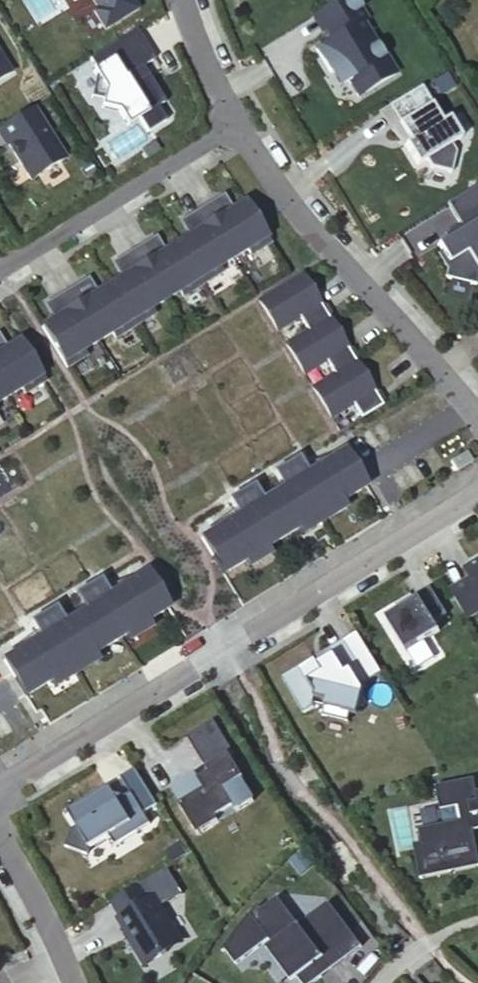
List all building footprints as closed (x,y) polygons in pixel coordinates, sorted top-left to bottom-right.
[(99,8),(94,11),(105,28),(137,8),(132,0),(93,0),(99,8)] [(322,9),(338,35),(329,40),(316,48),(331,72),(340,66),(350,81),(359,95),(396,73),(384,53),(383,55),(362,21),(367,18),(356,0),(337,0),(322,9)] [(155,59),(137,29),(90,59),(96,69),(93,71),(96,75),(105,90),(103,100),(101,108),(119,111),(127,125),(138,118),(147,133),(166,121),(157,107),(165,102),(148,75),(143,66),(155,59)] [(11,72),(0,53),(0,79),(11,72)] [(105,90),(96,75),(91,97),(103,100),(105,90)] [(422,86),(389,106),(409,141),(405,144),(417,165),(425,160),(430,168),(451,173),(456,152),(451,144),(462,137),(449,116),(442,121),(422,86)] [(64,158),(33,107),(0,128),(0,136),(6,145),(8,144),(30,180),(64,158)] [(447,203),(463,228),(467,235),(460,239),(441,251),(448,263),(445,278),(476,285),(477,276),(477,184),(447,203)] [(209,185),(194,195),(224,244),(239,235),(242,241),(261,229),(236,188),(218,199),(209,185)] [(168,230),(194,271),(213,259),(210,253),(224,244),(194,195),(178,204),(187,219),(168,230)] [(142,227),(127,236),(157,286),(171,277),(175,282),(194,271),(168,230),(150,241),(142,227)] [(467,235),(463,228),(456,233),(460,239),(467,235)] [(120,259),(101,272),(126,312),(145,300),(142,295),(157,286),(127,236),(111,245),(120,259)] [(74,268),(59,278),(89,328),(103,319),(107,324),(126,312),(101,272),(83,282),(74,268)] [(302,274),(258,301),(277,332),(299,318),(307,331),(285,345),(303,375),(325,361),(334,375),(312,389),(330,419),(353,405),(361,418),(382,406),(302,274)] [(52,302),(34,313),(59,354),(78,342),(74,337),(89,328),(59,278),(43,288),(52,302)] [(13,375),(17,380),(36,368),(11,327),(0,333),(0,383),(13,375)] [(344,450),(201,538),(212,556),(218,552),(229,571),(361,490),(350,471),(355,468),(344,450)] [(472,461),(466,452),(451,462),(456,471),(472,461)] [(298,457),(274,472),(280,482),(305,467),(298,457)] [(253,484),(229,500),(235,510),(260,495),(253,484)] [(466,570),(472,579),(451,591),(468,620),(477,613),(477,562),(466,570)] [(147,572),(3,660),(15,678),(20,674),(31,693),(163,612),(152,593),(158,590),(147,572)] [(100,579),(75,594),(81,605),(106,590),(100,579)] [(448,615),(431,587),(417,595),(419,598),(386,618),(407,652),(440,631),(435,623),(448,615)] [(55,607),(30,622),(37,633),(62,617),(55,607)] [(349,722),(356,723),(363,691),(361,686),(383,673),(357,632),(330,649),(334,656),(319,665),(315,658),(283,677),(305,713),(314,707),(315,703),(326,706),(323,715),(349,722)] [(255,799),(241,778),(244,776),(230,754),(234,751),(213,719),(187,737),(210,773),(200,779),(197,774),(174,789),(184,803),(181,805),(200,834),(255,799)] [(64,814),(68,811),(78,829),(90,848),(106,839),(110,836),(116,845),(151,824),(144,813),(158,804),(136,768),(121,777),(131,793),(127,796),(122,799),(117,798),(114,793),(109,785),(63,813),(64,814)] [(436,786),(444,823),(419,828),(422,843),(424,851),(421,852),(425,871),(449,866),(448,864),(471,859),(465,832),(474,830),(477,829),(477,792),(474,778),(436,786)] [(414,845),(421,878),(477,867),(477,851),(474,830),(465,832),(471,859),(448,864),(449,866),(425,871),(421,852),(424,851),(422,843),(414,845)] [(181,941),(153,897),(151,898),(142,883),(112,902),(121,916),(119,918),(132,939),(136,945),(135,946),(146,965),(167,952),(166,949),(181,941)] [(329,902),(298,925),(277,896),(260,908),(257,904),(238,926),(223,946),(235,961),(268,937),(301,982),(310,982),(361,946),(329,902)]
